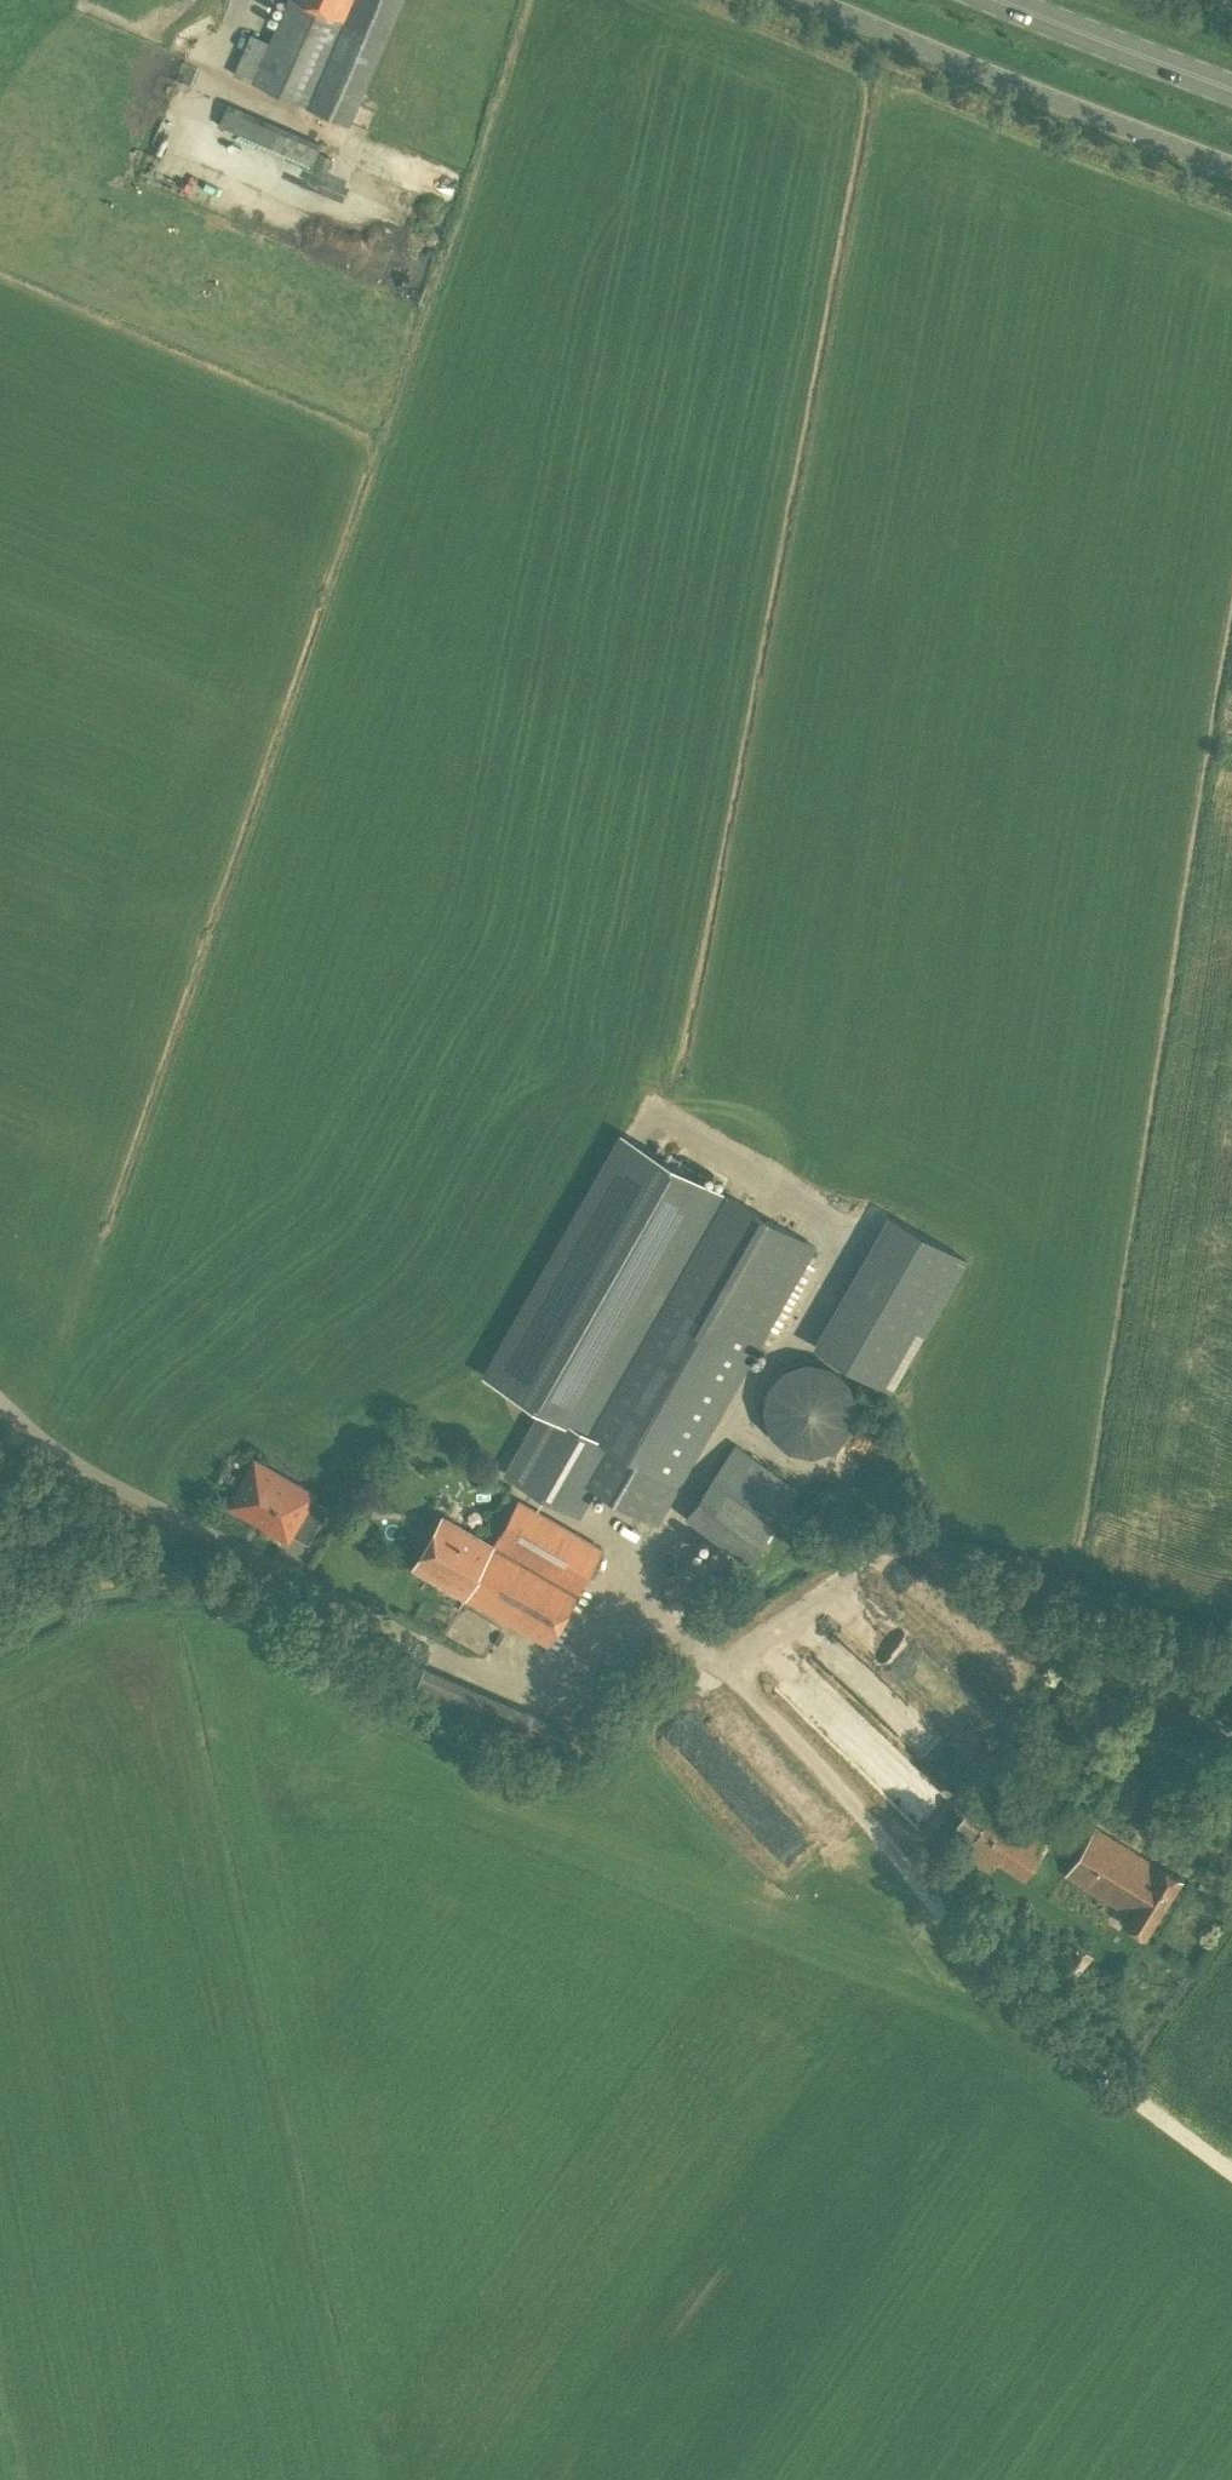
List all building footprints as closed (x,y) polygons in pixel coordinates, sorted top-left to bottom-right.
[(268,40),(266,39),(271,27),(256,22),(251,33),(233,72),(305,105),(305,106),(349,125),(402,0),(286,0),(268,40)] [(226,97),(217,122),(313,154),(321,130),(226,97)] [(320,191),(334,158),(319,151),(304,183),(320,191)] [(433,186),(445,190),(452,169),(441,165),(433,186)] [(395,280),(403,242),(365,233),(356,271),(395,280)] [(508,1474),(579,1514),(594,1486),(657,1523),(814,1246),(617,1134),(483,1371),(546,1406),(508,1474)] [(892,1204),(824,1337),(900,1376),(968,1243),(892,1204)] [(809,1449),(819,1448),(829,1444),(839,1437),(846,1430),(851,1418),(853,1406),(852,1396),(848,1384),(840,1372),(828,1365),(812,1360),(795,1363),(779,1373),(769,1388),(765,1404),(765,1409),(768,1421),(772,1428),(781,1437),(789,1443),(799,1448),(809,1449)] [(748,1561),(799,1488),(735,1441),(684,1514),(748,1561)] [(288,1536),(312,1494),(256,1462),(231,1504),(288,1536)] [(604,1546),(518,1498),(493,1543),(443,1514),(413,1565),(465,1595),(441,1637),(526,1685),(604,1546)] [(964,1850),(961,1854),(989,1872),(997,1859),(1023,1878),(1045,1848),(1041,1845),(1049,1834),(998,1798),(996,1802),(979,1790),(946,1837),(964,1850)] [(1160,1865),(1096,1825),(1064,1875),(1128,1914),(1124,1921),(1145,1935),(1182,1878),(1160,1865)] [(1222,1886),(1216,1897),(1226,1902),(1231,1892),(1222,1886)] [(1066,1986),(1081,1970),(1094,1955),(1075,1938),(1046,1969),(1066,1986)]
